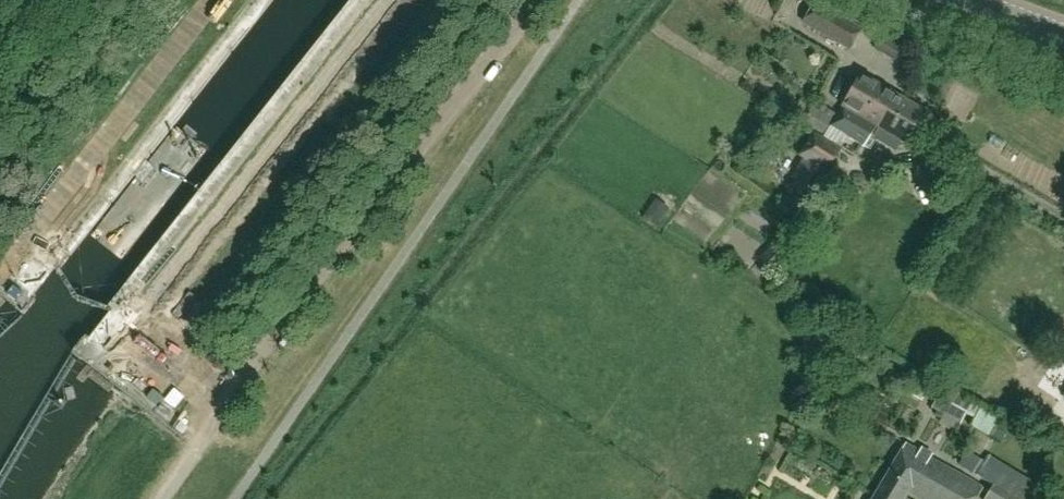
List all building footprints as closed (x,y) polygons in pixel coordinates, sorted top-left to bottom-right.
[(770,24),(784,33),(803,0),(784,0),(770,24)] [(808,3),(796,21),(842,48),(853,29),(808,3)] [(873,125),(892,94),(861,75),(842,107),(843,107),(873,125)] [(875,126),(905,144),(923,113),(892,94),(873,125),(875,126)] [(825,137),(838,115),(824,106),(821,111),(811,105),(810,107),(800,101),(791,116),(825,137)] [(857,156),(875,126),(873,125),(843,107),(838,115),(825,137),(857,156)] [(807,199),(840,149),(815,133),(801,155),(807,159),(788,187),(794,190),(807,199)] [(793,220),(807,199),(794,190),(780,211),(793,220)] [(775,270),(798,245),(784,232),(761,257),(775,270)] [(907,444),(874,498),(906,498),(909,493),(919,498),(978,498),(983,490),(907,444)] [(1035,486),(988,458),(990,455),(971,444),(958,467),(993,488),(986,498),(1027,498),(1035,486)]
